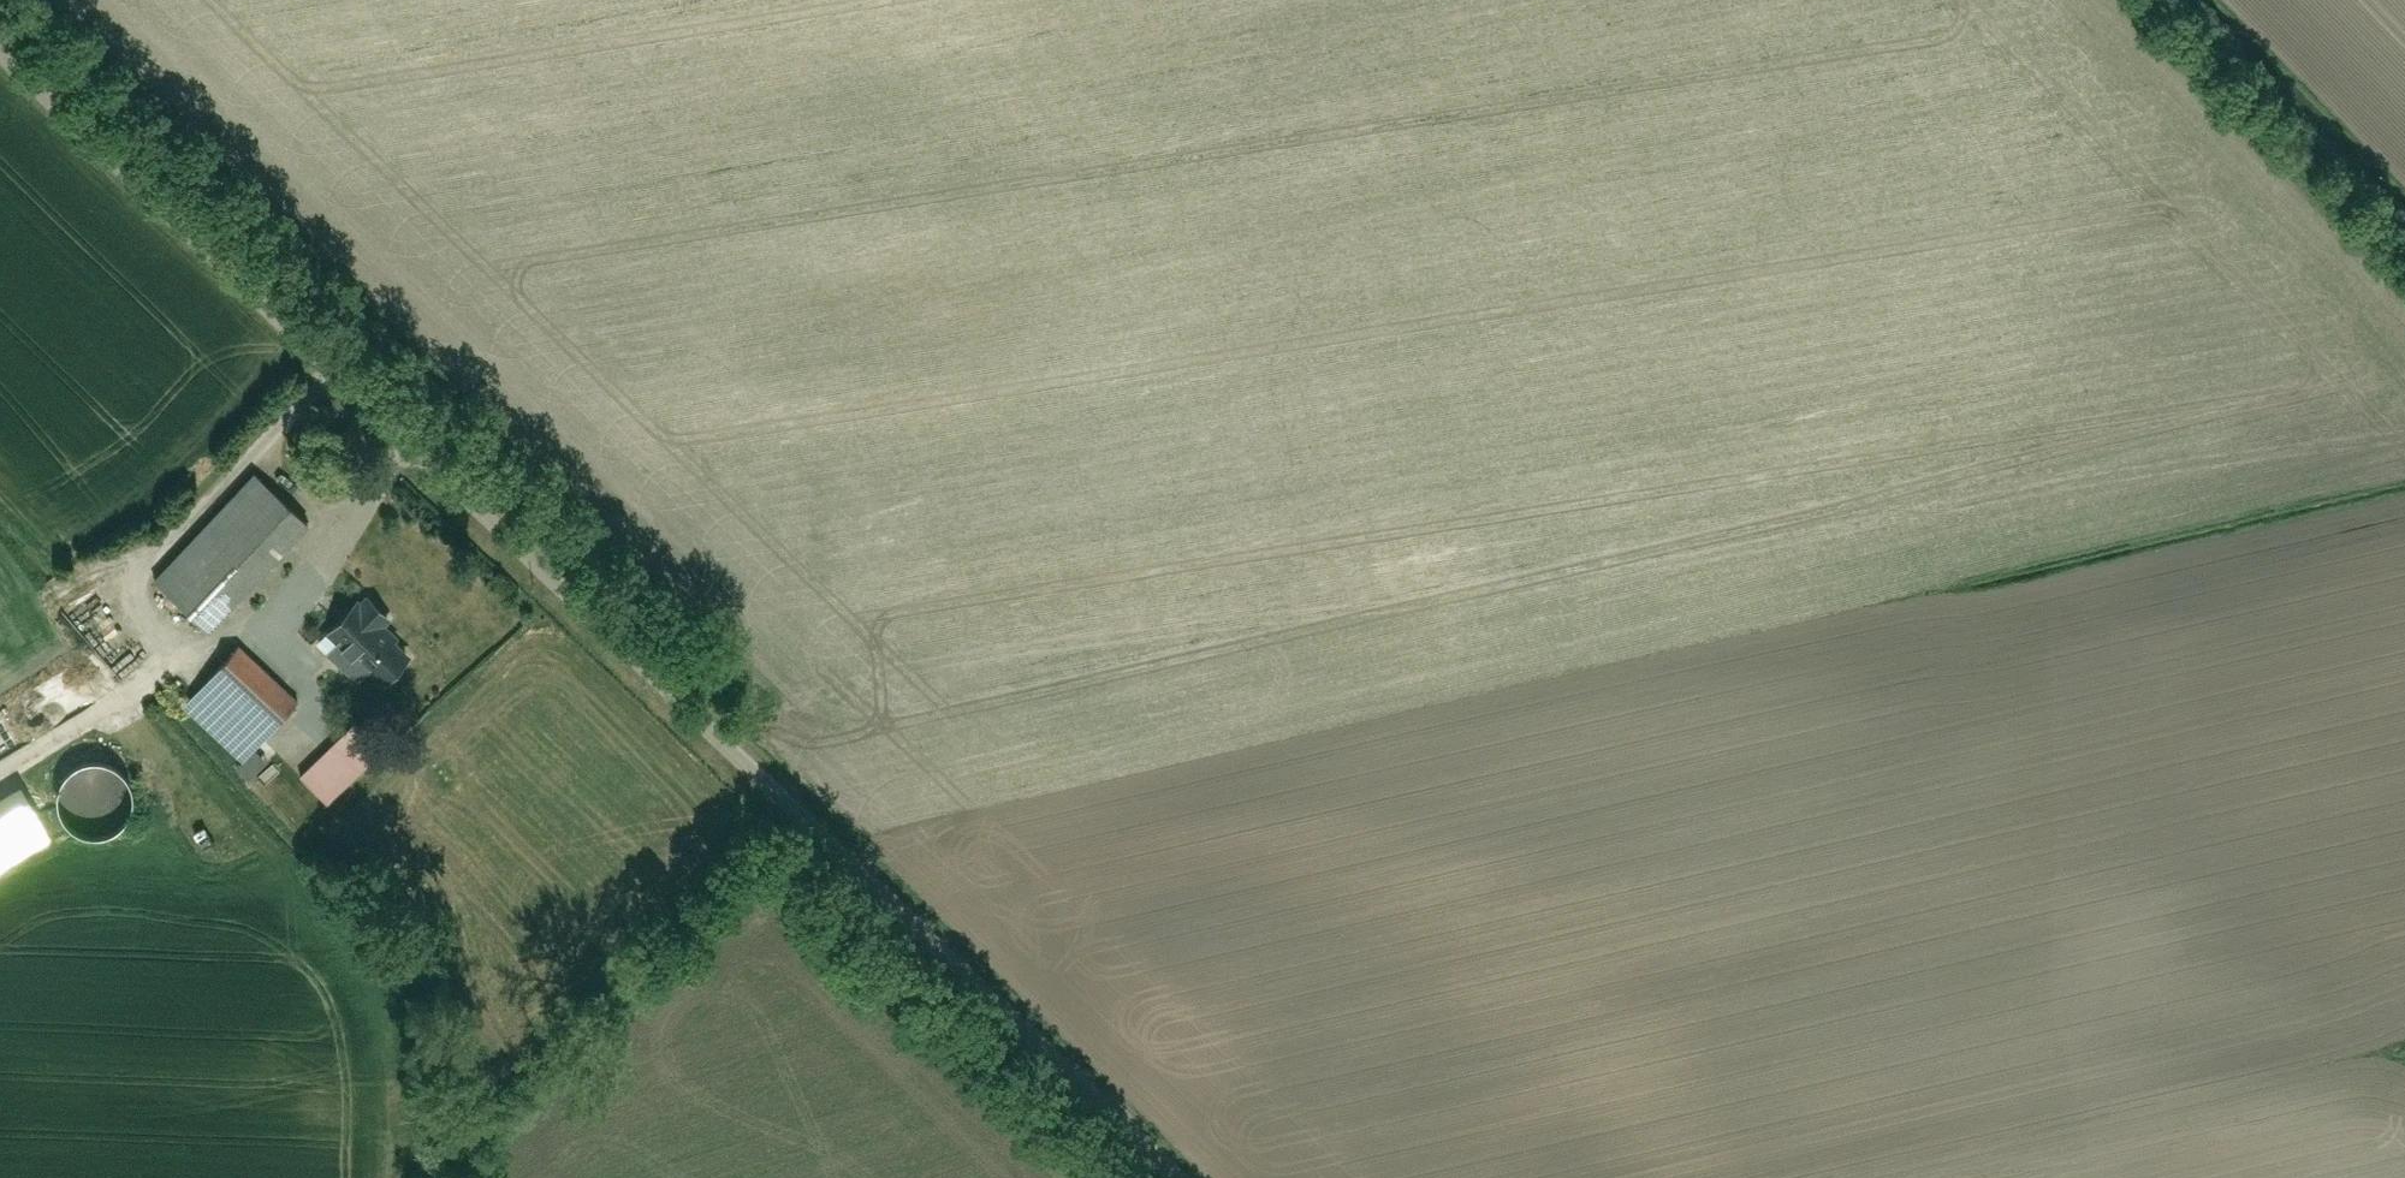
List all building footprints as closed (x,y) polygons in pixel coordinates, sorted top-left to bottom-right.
[(207,630),(308,527),(255,476),(154,579),(207,630)] [(346,600),(299,652),(378,722),(425,670),(346,600)] [(240,764),(298,703),(240,649),(183,710),(240,764)] [(383,752),(355,725),(269,812),(298,840),(383,752)] [(129,787),(122,779),(116,769),(106,764),(89,764),(73,768),(62,777),(56,793),(57,809),(60,823),(69,832),(77,837),(88,840),(102,841),(113,837),(124,826),(130,816),(133,801),(129,787)] [(19,787),(0,798),(0,869),(51,838),(19,787)]
